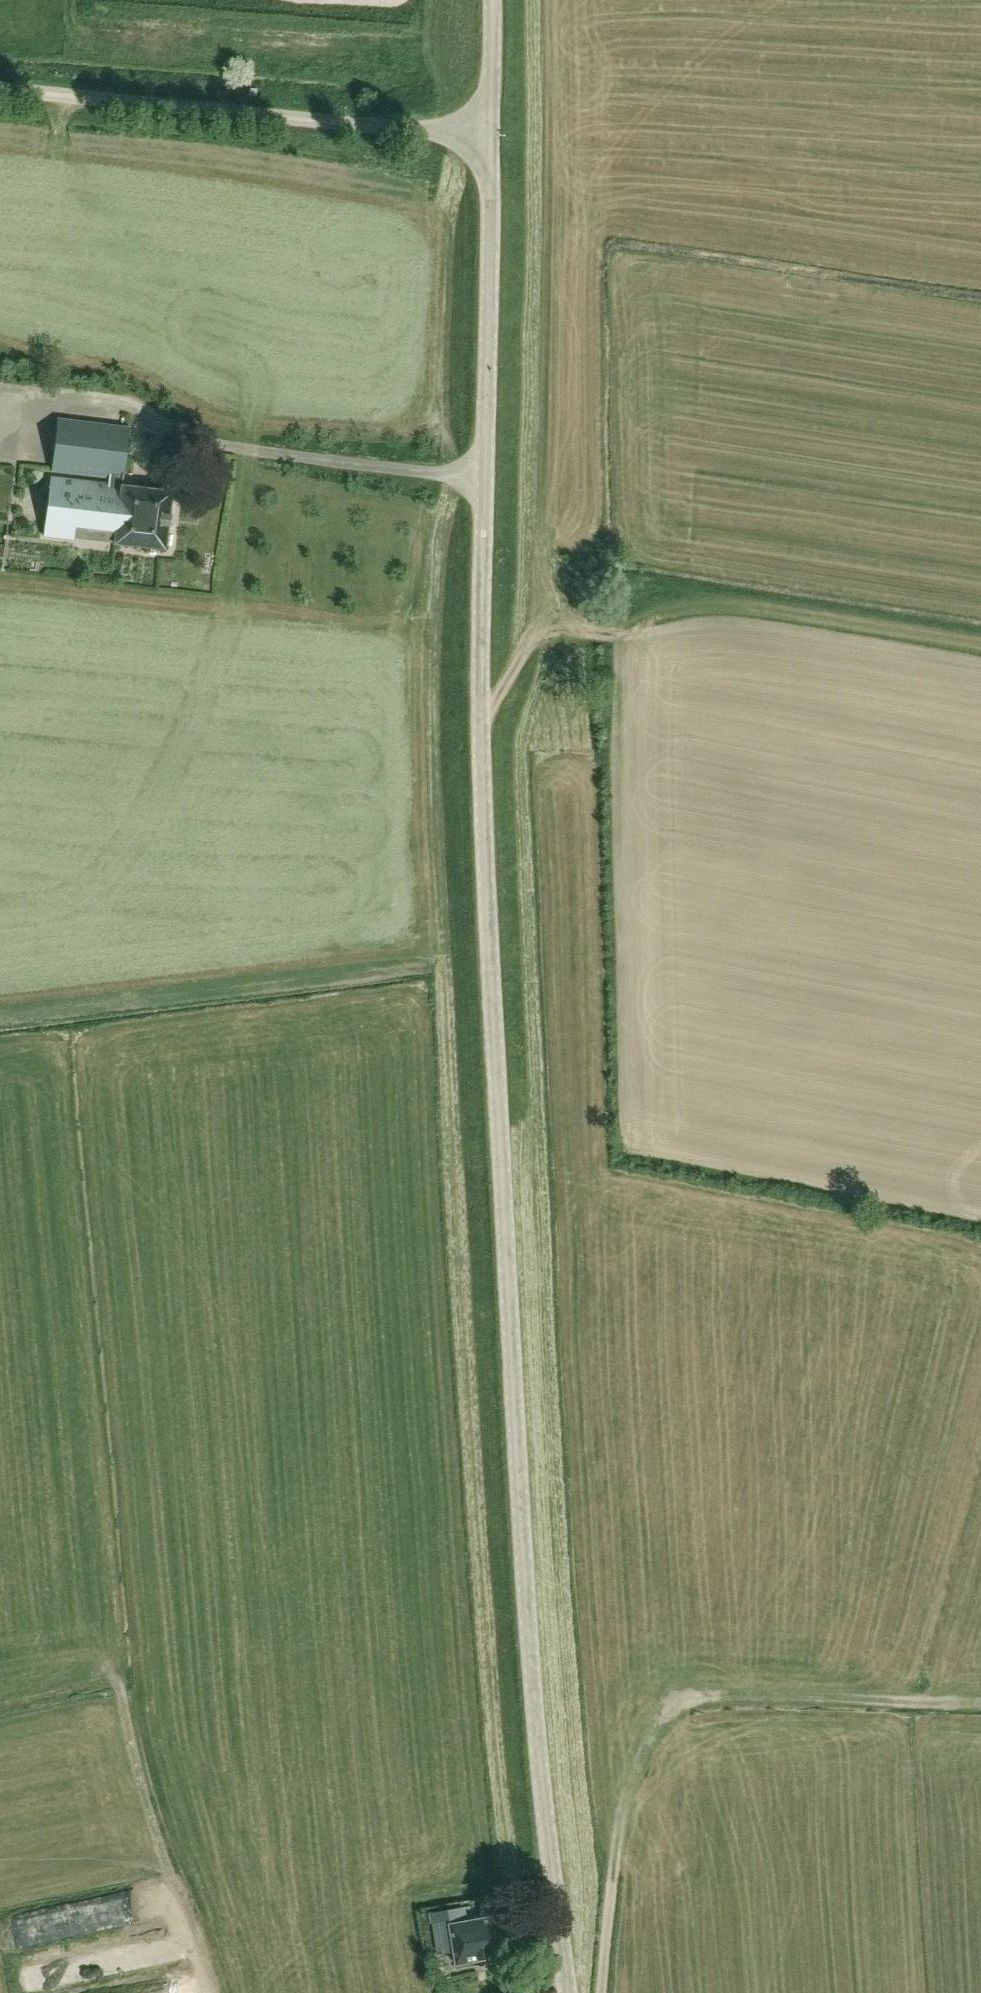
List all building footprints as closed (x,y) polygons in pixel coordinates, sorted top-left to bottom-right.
[(50,477),(43,536),(74,540),(76,528),(115,533),(114,545),(165,551),(172,493),(122,487),(129,429),(58,420),(51,471),(109,478),(108,485),(50,477)] [(508,1955),(501,1915),(500,1916),(498,1902),(480,1905),(482,1919),(468,1921),(464,1906),(427,1913),(431,1927),(447,1925),(455,1964),(508,1955)]
